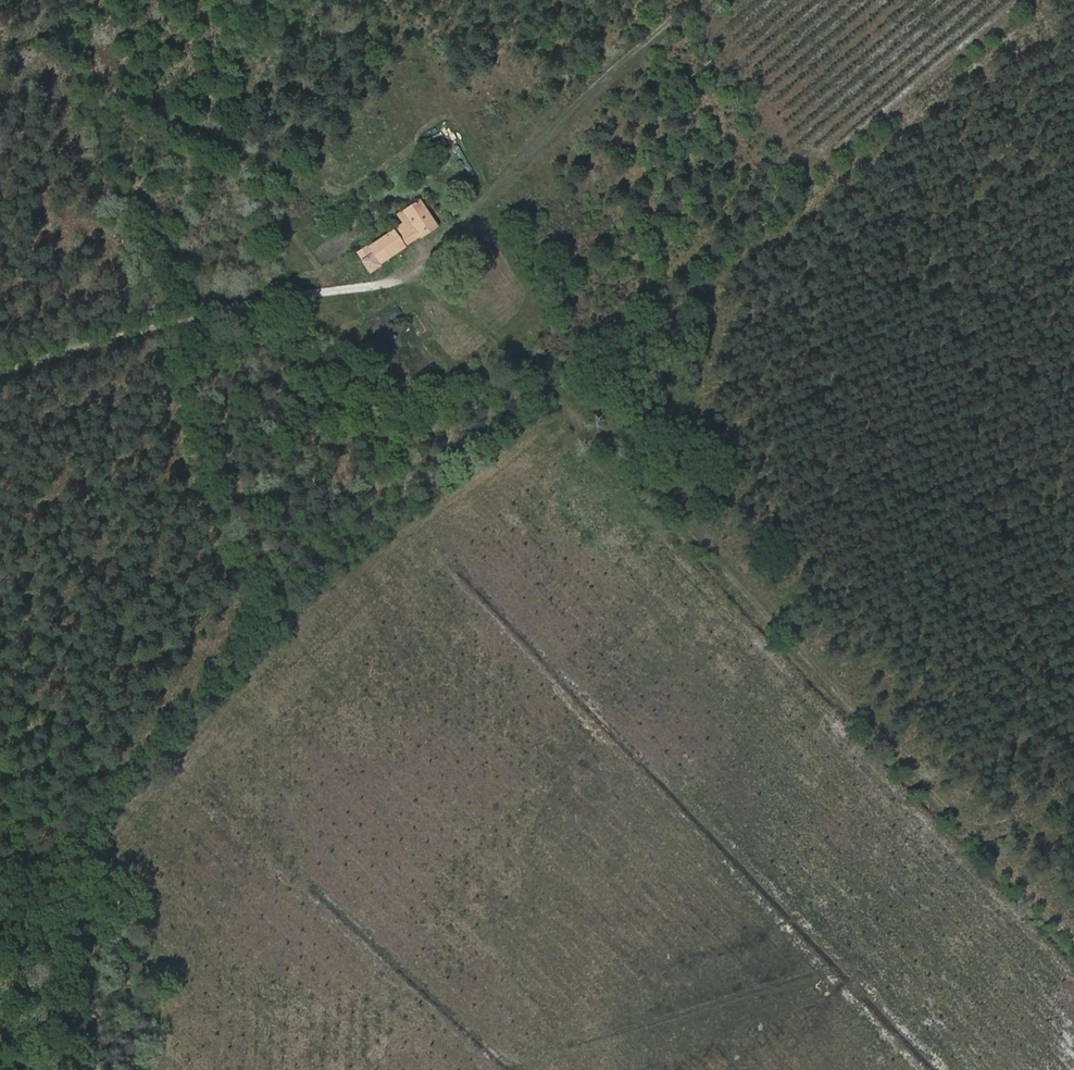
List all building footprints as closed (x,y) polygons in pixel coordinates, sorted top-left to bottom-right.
[(442,224),(425,193),(396,212),(403,226),(355,251),(366,271),(383,261),(382,257),(442,224)]
